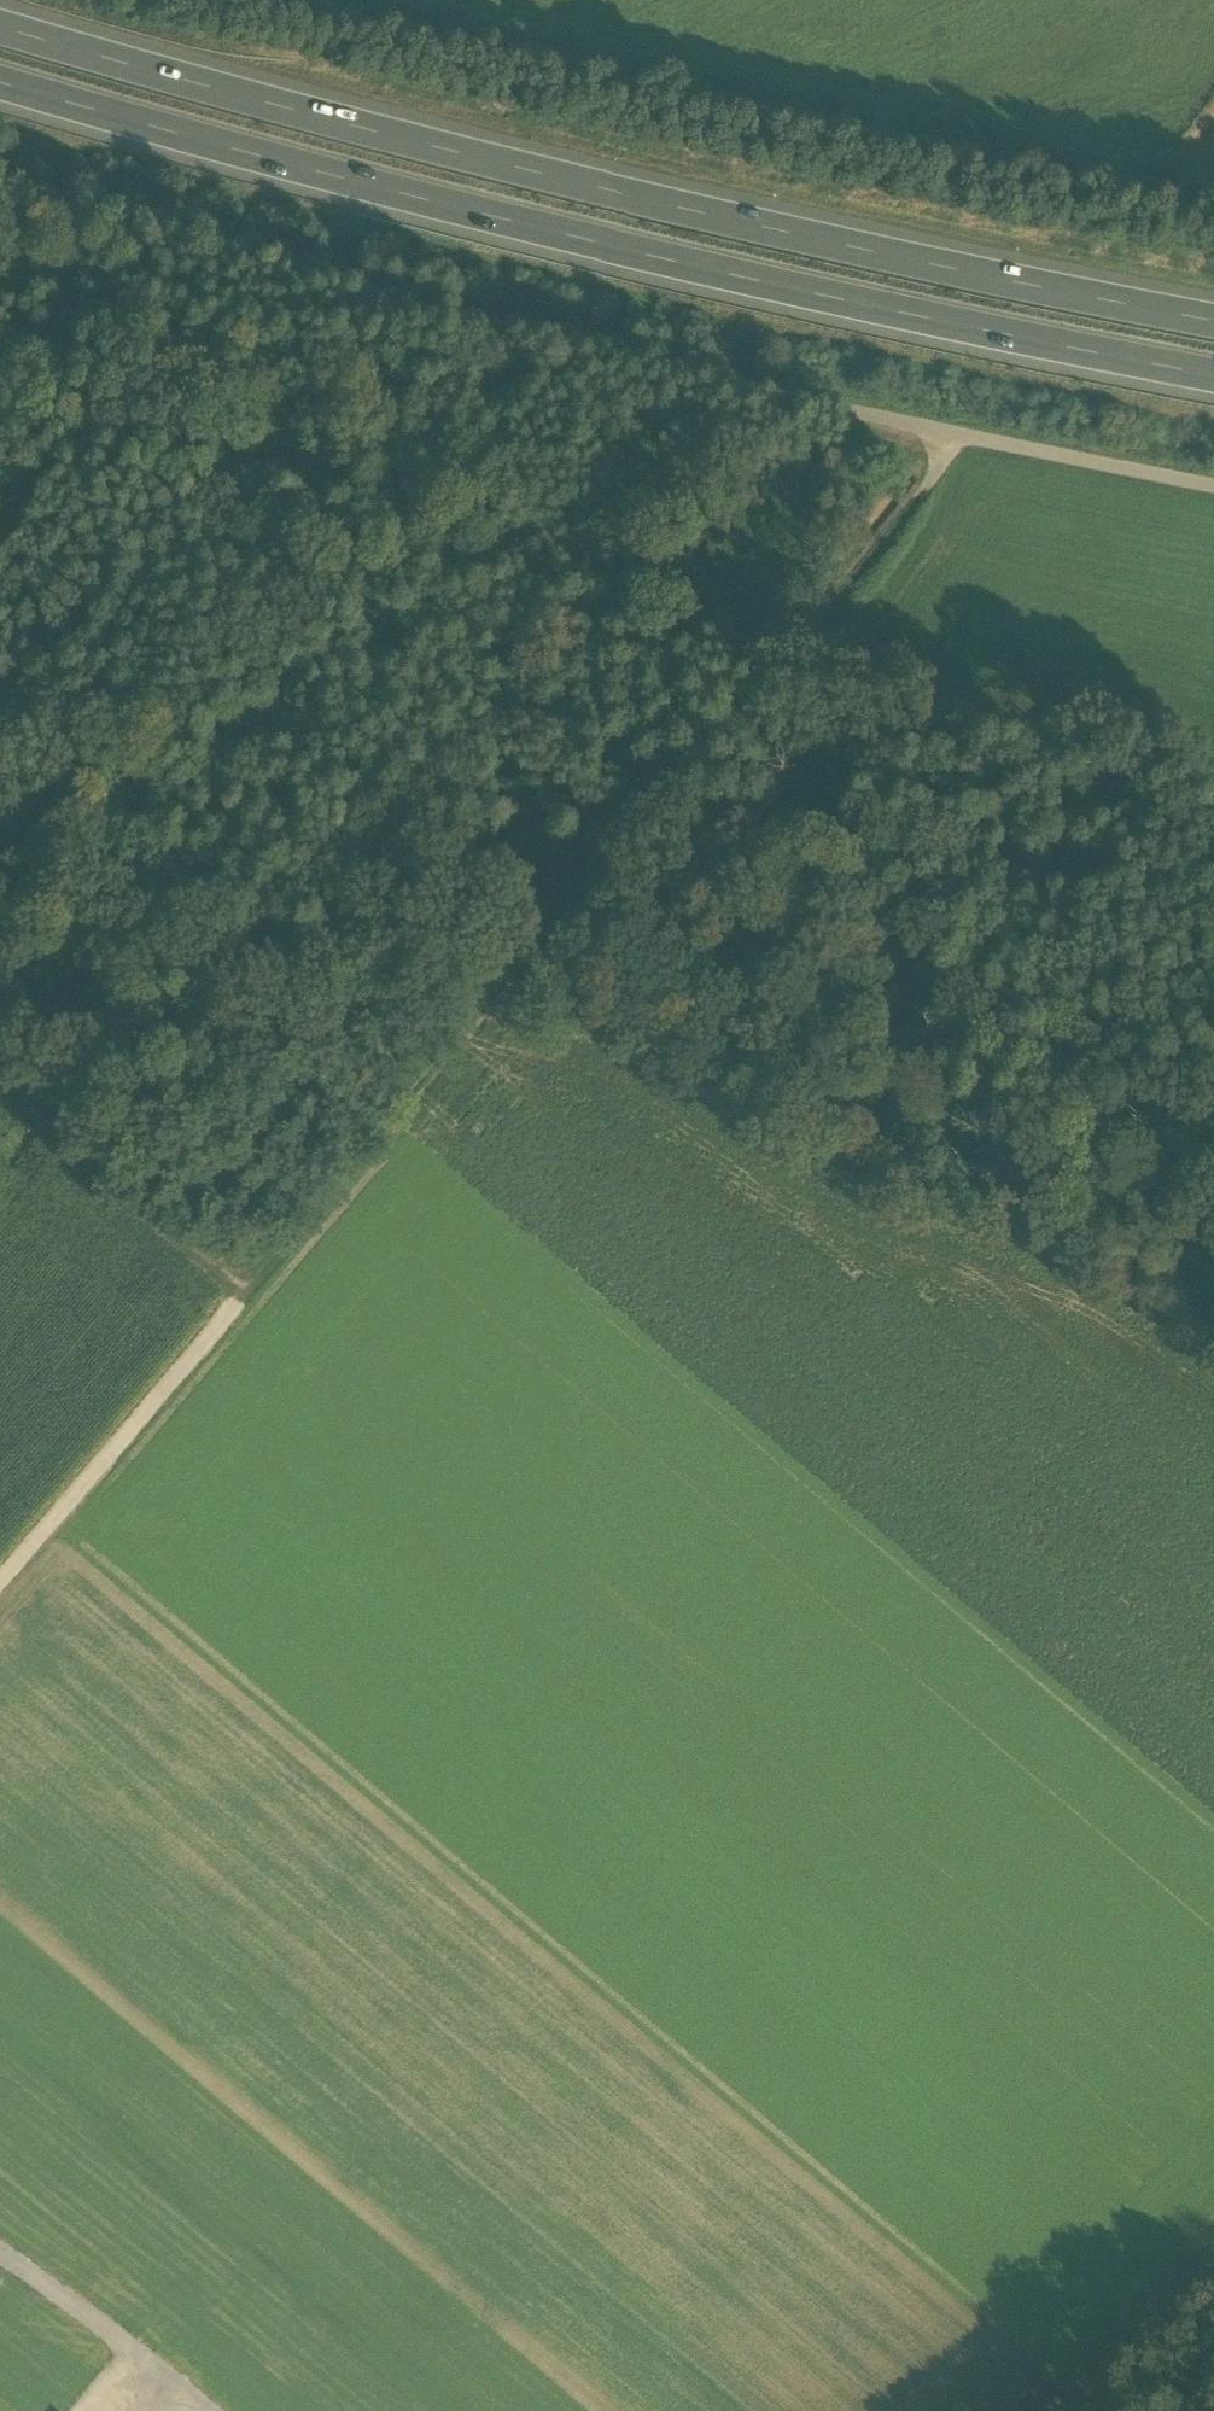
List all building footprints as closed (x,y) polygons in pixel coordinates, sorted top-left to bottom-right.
[(1181,2393),(1194,2404),(1204,2391),(1192,2380),(1181,2393)]
